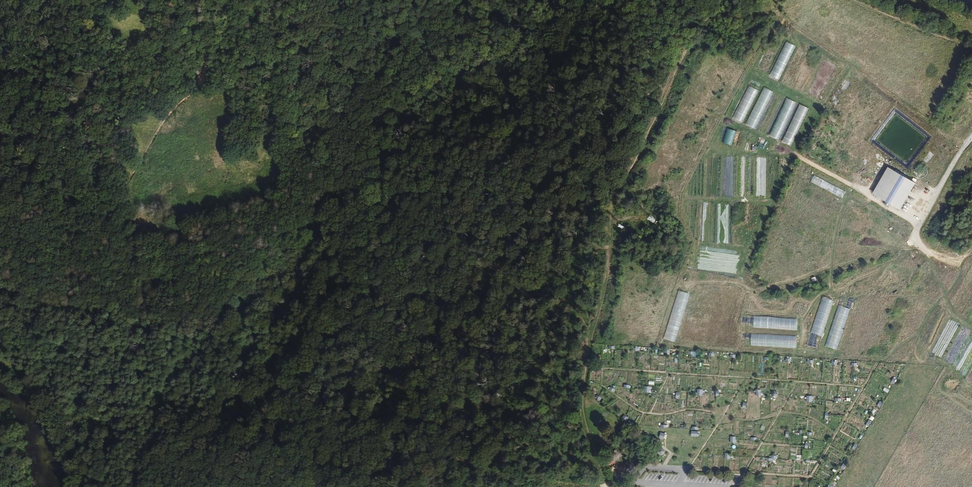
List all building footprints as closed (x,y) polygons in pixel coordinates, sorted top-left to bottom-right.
[(755,129),(773,91),(764,87),(746,124),(755,129)] [(785,97),(770,136),(779,140),(795,102),(785,97)] [(799,104),(783,142),(792,146),(808,107),(799,104)] [(926,163),(934,155),(930,151),(923,160),(926,163)] [(888,164),(872,190),(900,206),(916,181),(888,164)] [(677,290),(664,339),(676,342),(689,293),(677,290)] [(819,348),(833,300),(822,297),(809,339),(812,340),(811,346),(819,348)] [(794,304),(797,314),(805,311),(802,301),(794,304)] [(825,346),(837,350),(850,309),(838,305),(825,346)] [(754,316),(753,328),(797,330),(798,318),(754,316)] [(749,346),(797,348),(797,336),(750,334),(749,346)] [(661,450),(657,454),(662,458),(665,453),(661,450)] [(806,471),(806,465),(802,465),(802,461),(794,461),(794,470),(806,471)]
